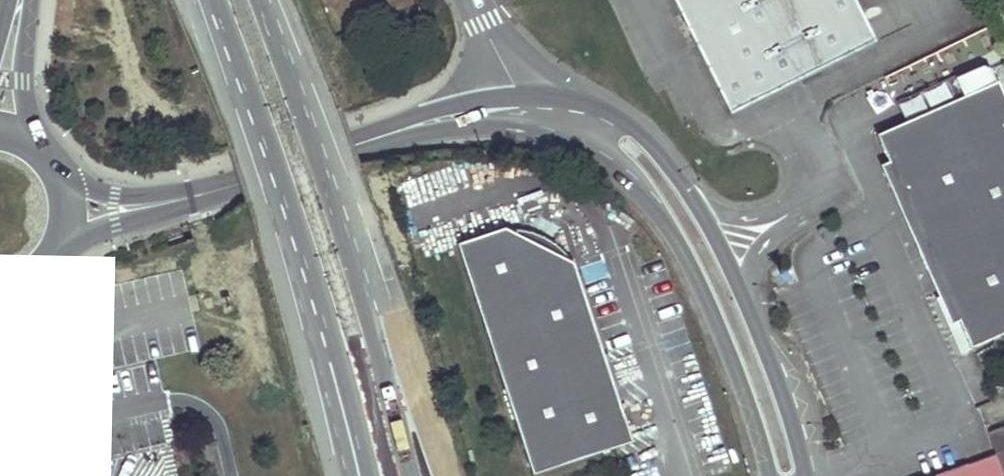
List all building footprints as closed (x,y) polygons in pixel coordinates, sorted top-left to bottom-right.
[(728,116),(874,46),(852,0),(673,0),(728,116)] [(1003,84),(876,140),(901,198),(904,198),(910,226),(930,273),(946,294),(944,296),(968,353),(972,352),(1003,338),(1003,87),(1003,84)] [(944,85),(923,93),(930,112),(951,103),(944,85)] [(919,96),(898,104),(905,120),(926,112),(919,96)] [(454,247),(533,475),(534,475),(632,442),(571,265),(502,231),(454,247)] [(990,434),(991,438),(996,450),(997,455),(1003,472),(1003,429),(991,434),(990,434)] [(941,475),(971,475),(968,466),(941,475)]
